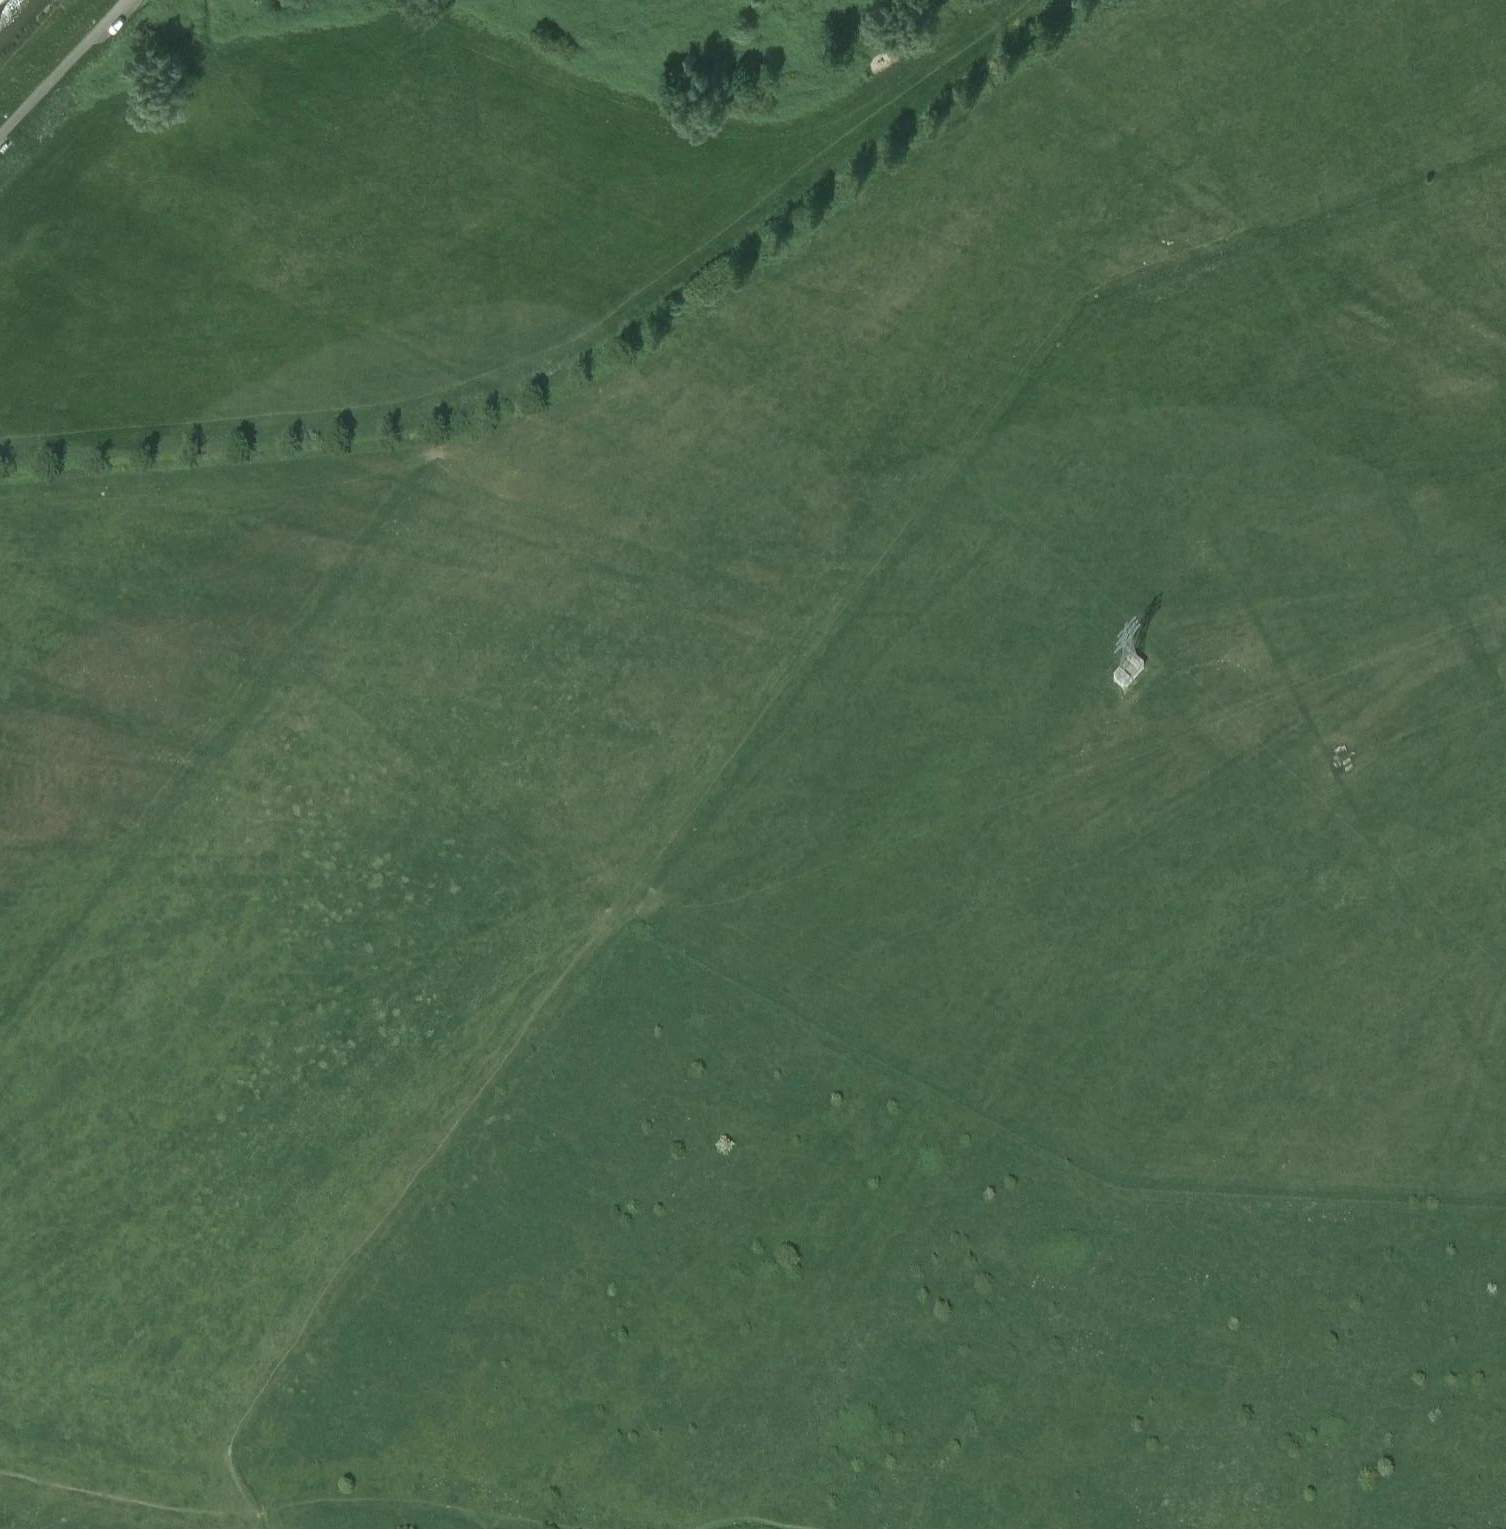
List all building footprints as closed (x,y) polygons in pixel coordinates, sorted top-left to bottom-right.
[(1112,671),(1125,684),(1141,669),(1128,655),(1112,671)]
